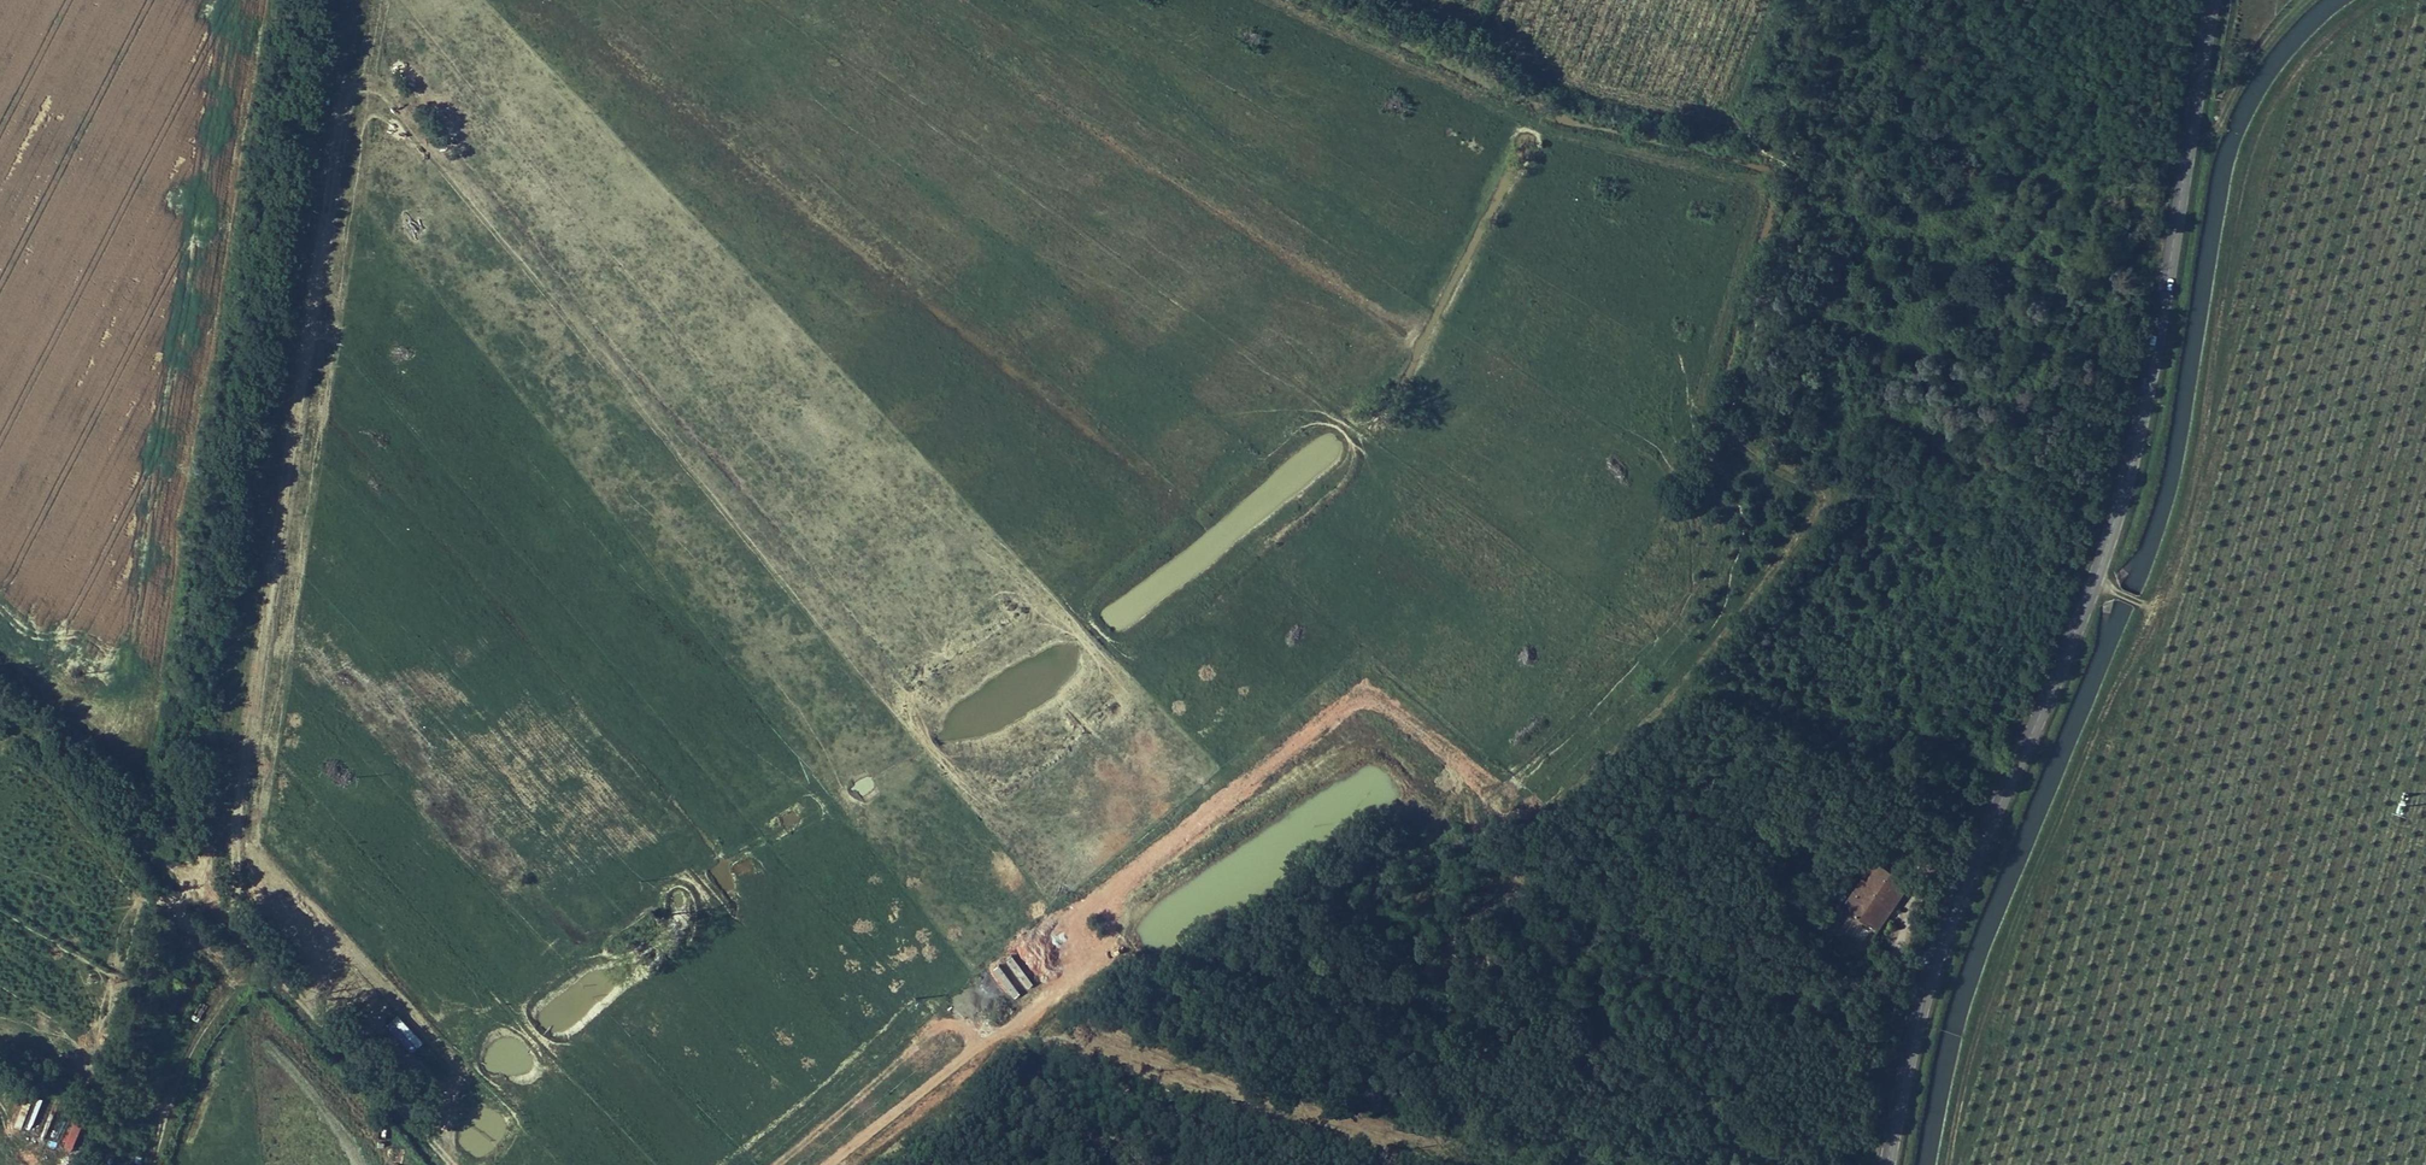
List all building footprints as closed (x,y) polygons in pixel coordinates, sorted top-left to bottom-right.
[(1891,848),(1896,851),(1904,839),(1893,831),(1884,842),(1891,848)] [(1891,848),(1882,862),(1871,878),(1881,885),(1900,900),(1915,877),(1921,881),(1939,852),(1909,833),(1904,839),(1896,851),(1891,848)] [(1905,903),(1921,881),(1915,877),(1900,900),(1905,903)] [(23,1085),(7,1122),(19,1127),(34,1091),(23,1085)] [(47,1136),(70,1145),(85,1109),(63,1100),(47,1136)]
